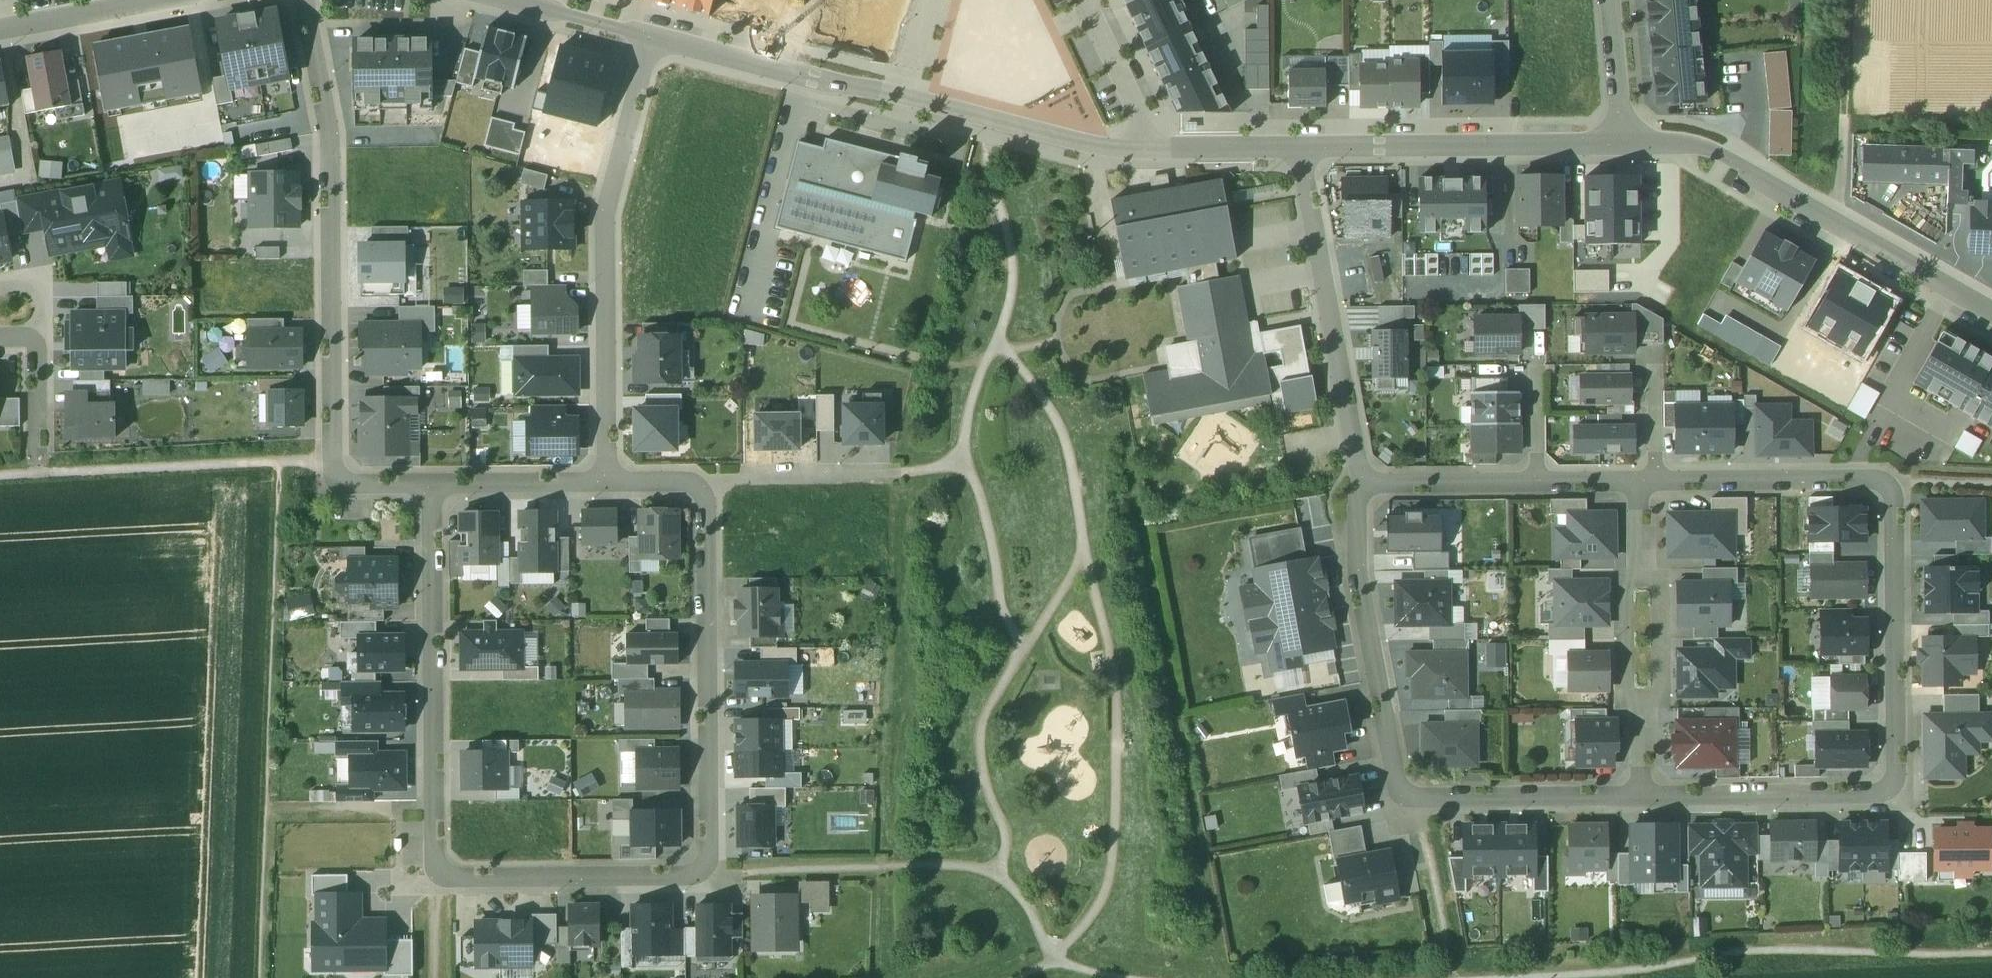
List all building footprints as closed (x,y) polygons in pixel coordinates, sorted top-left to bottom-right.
[(709,17),(714,0),(639,0),(709,17)] [(934,94),(1012,111),(1013,103),(1018,104),(1045,94),(1048,81),(1043,71),(1062,63),(1068,76),(1079,72),(1071,51),(1061,56),(1063,46),(1045,0),(954,0),(934,94)] [(1178,0),(1123,0),(1147,50),(1191,29),(1178,0)] [(1231,11),(1253,0),(1225,0),(1231,11)] [(1657,105),(1670,104),(1670,105),(1682,104),(1682,105),(1705,103),(1703,87),(1698,83),(1696,63),(1702,62),(1702,60),(1696,61),(1694,47),(1699,42),(1696,14),(1691,9),(1690,0),(1647,0),(1657,105)] [(1257,32),(1268,31),(1268,7),(1256,7),(1257,32)] [(277,12),(218,23),(228,76),(230,89),(231,89),(289,78),(277,12)] [(190,28),(94,46),(107,112),(202,94),(190,28)] [(515,90),(528,38),(488,28),(482,53),(475,80),(515,90)] [(1178,114),(1231,114),(1191,29),(1147,50),(1178,114)] [(1244,32),(1244,44),(1269,43),(1268,31),(1257,32),(1244,32)] [(430,40),(356,41),(356,69),(354,69),(355,100),(366,100),(366,105),(381,106),(381,103),(406,102),(406,105),(421,105),(422,99),(433,99),(433,97),(433,82),(432,68),(430,69),(430,40)] [(1244,44),(1245,56),(1269,55),(1269,43),(1244,44)] [(1509,43),(1493,43),(1493,54),(1493,79),(1509,79),(1509,43)] [(1443,44),(1430,44),(1430,58),(1430,68),(1443,68),(1443,54),(1443,44)] [(473,89),(482,53),(466,49),(458,85),(473,89)] [(549,95),(544,116),(599,131),(617,65),(561,50),(549,95)] [(34,91),(38,113),(55,110),(72,107),(68,84),(62,52),(29,58),(34,91)] [(1764,56),(1765,67),(1785,64),(1784,53),(1764,56)] [(1493,54),(1443,54),(1443,68),(1444,105),(1493,105),(1493,79),(1493,54)] [(1245,56),(1245,68),(1257,67),(1270,67),(1269,55),(1245,56)] [(1362,94),(1362,67),(1361,57),(1349,57),(1349,59),(1349,88),(1350,94),(1362,94)] [(1430,58),(1417,58),(1417,63),(1418,96),(1431,96),(1430,68),(1430,58)] [(1349,59),(1325,59),(1325,72),(1326,88),(1349,88),(1349,59)] [(0,63),(0,108),(10,106),(2,62),(0,63)] [(1418,96),(1417,63),(1389,63),(1389,67),(1390,108),(1418,107),(1418,96)] [(1765,67),(1767,78),(1786,75),(1785,64),(1765,67)] [(1257,67),(1245,68),(1246,91),(1257,91),(1257,67)] [(1270,67),(1257,67),(1257,91),(1270,90),(1270,67)] [(1390,108),(1389,67),(1362,67),(1362,94),(1362,108),(1390,108)] [(1326,108),(1326,88),(1325,72),(1289,72),(1290,108),(1326,108)] [(1767,78),(1768,89),(1788,87),(1786,75),(1767,78)] [(228,76),(212,79),(217,106),(234,103),(231,89),(230,89),(228,76)] [(79,82),(68,84),(72,107),(83,105),(79,82)] [(457,82),(433,82),(433,97),(454,98),(457,82)] [(1768,89),(1769,100),(1789,98),(1788,87),(1768,89)] [(38,113),(34,91),(21,93),(25,115),(38,113)] [(544,116),(549,95),(538,92),(532,113),(544,116)] [(1769,100),(1771,111),(1791,109),(1789,98),(1769,100)] [(72,107),(55,110),(57,122),(86,117),(83,105),(72,107)] [(1771,111),(1770,123),(1793,124),(1793,112),(1771,111)] [(528,130),(494,120),(486,146),(520,156),(528,130)] [(1770,123),(1770,134),(1792,135),(1793,124),(1770,123)] [(1770,134),(1770,146),(1792,147),(1792,135),(1770,134)] [(0,141),(0,153),(12,151),(10,139),(0,141)] [(258,157),(294,151),(292,140),(256,146),(258,157)] [(825,149),(799,143),(777,229),(906,263),(919,215),(932,218),(934,209),(939,210),(944,191),(940,189),(942,180),(927,175),(930,164),(901,156),(900,161),(826,142),(825,149)] [(1770,146),(1769,157),(1791,158),(1792,147),(1770,146)] [(1949,151),(1865,148),(1864,183),(1948,186),(1949,151)] [(0,153),(0,176),(17,173),(12,151),(0,153)] [(1973,152),(1949,151),(1948,186),(1947,204),(1966,205),(1967,192),(1960,192),(1961,165),(1972,165),(1973,152)] [(40,161),(39,176),(57,177),(58,161),(40,161)] [(548,176),(525,170),(521,185),(544,191),(548,176)] [(252,175),(252,200),(303,200),(303,175),(252,175)] [(1486,234),(1486,195),(1486,178),(1419,179),(1420,235),(1486,234)] [(1561,178),(1517,178),(1518,224),(1520,224),(1520,218),(1533,218),(1533,227),(1560,227),(1562,227),(1561,208),(1561,178)] [(1586,246),(1640,246),(1640,178),(1586,178),(1586,228),(1586,241),(1586,246)] [(1387,179),(1342,180),(1342,206),(1345,206),(1345,239),(1390,238),(1390,219),(1390,203),(1387,203),(1387,195),(1387,179)] [(1169,181),(1151,185),(1153,194),(1133,198),(1132,197),(1111,201),(1125,281),(1185,270),(1217,264),(1221,263),(1221,264),(1224,264),(1223,262),(1237,260),(1222,181),(1170,191),(1169,181)] [(131,243),(119,182),(41,197),(47,228),(52,253),(109,242),(110,247),(131,243)] [(1402,195),(1387,195),(1387,203),(1390,203),(1390,219),(1402,219),(1402,195)] [(23,232),(47,228),(41,197),(17,202),(23,232)] [(252,200),(252,229),(304,229),(303,200),(252,200)] [(17,202),(1,205),(3,217),(4,217),(7,236),(23,233),(17,202)] [(573,202),(523,203),(524,227),(574,226),(574,215),(573,202)] [(1976,204),(1975,216),(1971,216),(1970,235),(1973,235),(1973,234),(1983,235),(1982,254),(1991,255),(1991,205),(1976,204)] [(1573,208),(1561,208),(1562,227),(1560,227),(1560,244),(1574,243),(1573,228),(1573,208)] [(0,217),(0,262),(12,260),(7,236),(4,217),(3,217),(0,217)] [(574,226),(524,227),(524,250),(574,250),(574,238),(574,237),(574,226)] [(1574,241),(1586,241),(1586,228),(1573,228),(1574,241)] [(373,241),(410,240),(410,229),(373,229),(373,241)] [(1816,262),(1764,232),(1743,269),(1735,284),(1787,314),(1816,262)] [(416,267),(416,248),(360,249),(360,297),(405,297),(405,281),(400,281),(400,267),(416,267)] [(1494,255),(1482,256),(1482,278),(1494,278),(1494,255)] [(1415,256),(1403,256),(1403,278),(1415,278),(1415,256)] [(1427,256),(1415,256),(1415,278),(1427,278),(1427,256)] [(1439,256),(1427,256),(1427,278),(1439,278),(1439,256)] [(1482,256),(1470,256),(1470,278),(1482,278),(1482,256)] [(1385,282),(1380,258),(1369,260),(1374,284),(1385,282)] [(1735,284),(1743,269),(1732,263),(1720,284),(1731,290),(1735,284)] [(1217,264),(1185,270),(1188,286),(1220,280),(1217,264)] [(1530,294),(1530,270),(1506,270),(1506,294),(1530,294)] [(548,286),(548,271),(524,271),(524,286),(534,286),(548,286)] [(1576,293),(1610,293),(1610,272),(1576,272),(1576,293)] [(1892,303),(1839,273),(1808,329),(1860,358),(1892,303)] [(1188,286),(1178,288),(1189,345),(1190,351),(1200,349),(1203,365),(1245,357),(1241,340),(1251,339),(1240,276),(1220,280),(1188,286)] [(128,283),(98,283),(98,299),(128,298),(128,283)] [(548,286),(534,286),(534,303),(567,303),(567,302),(566,286),(548,286)] [(445,290),(445,307),(464,307),(464,289),(445,290)] [(1717,317),(1727,298),(1716,293),(1707,312),(1717,317)] [(128,298),(98,299),(98,315),(125,314),(134,314),(134,298),(128,298)] [(567,302),(567,303),(534,303),(534,333),(577,333),(577,309),(570,302),(567,302)] [(1663,320),(1637,305),(1632,305),(1632,317),(1633,317),(1634,345),(1663,345),(1663,320)] [(1545,306),(1519,306),(1519,319),(1519,331),(1545,330),(1545,306)] [(435,307),(399,308),(400,323),(421,323),(421,325),(435,324),(435,307)] [(74,351),(74,370),(81,370),(106,369),(126,369),(125,352),(135,352),(134,330),(125,331),(125,314),(98,315),(73,315),(73,324),(67,324),(67,351),(74,351)] [(458,314),(443,315),(444,327),(459,327),(458,314)] [(1698,328),(1770,367),(1781,347),(1729,318),(1724,326),(1705,316),(1698,328)] [(1632,317),(1586,318),(1587,353),(1634,353),(1634,350),(1634,345),(1633,317),(1632,317)] [(1587,353),(1586,318),(1573,318),(1574,337),(1581,337),(1581,354),(1587,353)] [(1519,331),(1519,319),(1475,319),(1476,355),(1520,355),(1519,331)] [(284,320),(248,320),(248,332),(284,332),(284,320)] [(400,323),(361,324),(361,349),(367,349),(367,376),(407,375),(407,369),(421,369),(421,325),(421,323),(400,323)] [(679,337),(679,324),(643,324),(643,338),(679,337)] [(485,326),(473,326),(473,347),(485,347),(485,326)] [(1301,327),(1260,334),(1261,337),(1251,339),(1241,340),(1245,357),(1264,353),(1265,355),(1281,352),(1284,366),(1267,369),(1272,396),(1282,394),(1280,383),(1310,377),(1301,327)] [(284,332),(248,332),(249,368),(303,368),(302,332),(284,332)] [(1408,332),(1372,332),(1373,380),(1377,380),(1396,379),(1408,379),(1408,332)] [(679,352),(679,337),(643,338),(641,338),(641,359),(636,359),(636,383),(680,383),(679,352)] [(1956,340),(1950,351),(1937,344),(1914,385),(1935,397),(1939,389),(1952,396),(1948,404),(1982,423),(1991,429),(1991,360),(1956,340)] [(1189,345),(1167,349),(1171,371),(1203,365),(1200,349),(1190,351),(1189,345)] [(549,346),(513,347),(513,362),(517,362),(517,361),(549,360),(549,346)] [(209,372),(227,364),(220,350),(203,358),(209,372)] [(689,369),(689,352),(679,352),(680,383),(685,383),(685,369),(689,369)] [(1203,365),(1171,371),(1143,376),(1151,418),(1272,396),(1267,369),(1265,355),(1264,353),(1245,357),(1203,365)] [(549,360),(517,361),(517,362),(517,394),(577,394),(577,360),(549,360)] [(502,362),(503,395),(517,394),(517,362),(513,362),(502,362)] [(1427,367),(1426,381),(1444,382),(1444,367),(1427,367)] [(106,381),(106,369),(81,370),(82,382),(106,381)] [(1310,377),(1280,383),(1282,394),(1286,415),(1318,409),(1312,377),(1310,377)] [(1630,377),(1581,378),(1582,404),(1630,403),(1630,377)] [(1377,380),(1377,393),(1396,393),(1396,379),(1377,380)] [(1472,379),(1472,394),(1508,393),(1507,379),(1472,379)] [(168,395),(168,380),(142,380),(142,395),(168,395)] [(269,392),(295,392),(295,380),(260,381),(260,392),(269,392)] [(111,405),(111,382),(106,381),(82,382),(75,382),(75,394),(88,393),(88,405),(111,405)] [(1879,396),(1863,386),(1848,410),(1864,420),(1879,396)] [(420,387),(384,388),(384,400),(418,399),(418,401),(420,401),(420,387)] [(295,392),(269,392),(269,427),(303,426),(303,392),(295,392)] [(115,438),(115,405),(111,405),(88,405),(88,393),(75,394),(73,394),(67,394),(67,427),(79,427),(79,438),(115,438)] [(461,393),(450,394),(451,410),(462,409),(461,393)] [(1473,427),(1520,426),(1520,393),(1508,393),(1472,394),(1472,408),(1473,427)] [(1665,429),(1677,428),(1676,408),(1676,393),(1664,394),(1665,429)] [(845,406),(845,444),(883,443),(882,394),(863,395),(863,406),(845,406)] [(682,410),(682,395),(646,396),(646,411),(676,410),(682,410)] [(836,396),(818,396),(819,433),(837,432),(836,396)] [(1745,426),(1745,433),(1757,433),(1757,408),(1757,397),(1744,397),(1744,401),(1745,426)] [(0,399),(0,427),(21,427),(20,399),(0,399)] [(418,401),(418,399),(384,400),(361,400),(361,404),(361,424),(362,424),(362,456),(397,456),(419,455),(419,454),(419,442),(410,442),(410,415),(418,415),(419,402),(418,401)] [(1732,407),(1732,426),(1745,426),(1744,401),(1732,401),(1732,407)] [(1586,417),(1623,416),(1630,416),(1630,403),(1582,404),(1582,417),(1586,417)] [(565,406),(534,407),(534,421),(565,421),(565,406)] [(1732,407),(1704,408),(1705,453),(1733,453),(1732,426),(1732,407)] [(1139,408),(1130,409),(1134,433),(1143,431),(1139,408)] [(1461,409),(1462,427),(1473,427),(1472,408),(1461,409)] [(1704,408),(1676,408),(1677,428),(1677,454),(1705,453),(1704,408)] [(1783,408),(1757,408),(1757,433),(1758,457),(1812,456),(1811,424),(1784,424),(1783,408)] [(676,410),(646,411),(636,411),(637,450),(676,450),(676,437),(682,437),(682,423),(676,423),(676,410)] [(486,414),(473,414),(474,430),(487,429),(486,414)] [(799,451),(799,416),(756,416),(756,451),(799,451)] [(1586,417),(1586,428),(1623,428),(1623,416),(1586,417)] [(534,421),(528,421),(529,455),(580,454),(580,420),(565,421),(534,421)] [(1841,440),(1848,428),(1835,420),(1828,432),(1841,440)] [(1520,426),(1473,427),(1473,453),(1496,453),(1521,453),(1520,426)] [(1586,428),(1575,428),(1575,454),(1635,454),(1635,428),(1623,428),(1586,428)] [(1955,449),(1972,457),(1981,440),(1964,432),(1955,449)] [(1473,453),(1472,454),(1472,465),(1496,465),(1496,453),(1473,453)] [(419,454),(419,455),(397,456),(397,468),(421,467),(421,454),(419,454)] [(1235,482),(1224,474),(1217,486),(1228,493),(1235,482)] [(1809,499),(1809,511),(1834,510),(1834,498),(1809,499)] [(1712,500),(1712,515),(1747,514),(1747,499),(1712,500)] [(1587,500),(1551,501),(1551,515),(1571,515),(1571,514),(1587,514),(1587,500)] [(1982,503),(1923,503),(1924,540),(1956,540),(1982,540),(1982,539),(1982,503)] [(1809,511),(1809,542),(1833,542),(1865,541),(1865,510),(1834,510),(1809,511)] [(678,558),(677,512),(641,512),(641,538),(642,559),(678,558)] [(497,513),(461,514),(461,541),(461,545),(462,565),(463,565),(497,565),(498,565),(498,559),(497,513)] [(555,513),(521,513),(522,559),(522,573),(556,573),(555,539),(555,513)] [(583,545),(618,545),(617,513),(583,513),(583,545)] [(1413,554),(1441,554),(1440,517),(1422,517),(1422,514),(1406,514),(1406,517),(1387,517),(1387,555),(1413,554)] [(1615,558),(1615,514),(1587,514),(1571,514),(1571,515),(1571,534),(1561,534),(1561,537),(1557,541),(1557,552),(1561,556),(1561,558),(1581,558),(1588,558),(1615,558)] [(1734,557),(1733,515),(1712,515),(1670,515),(1670,558),(1734,557)] [(1299,531),(1251,540),(1257,571),(1305,562),(1299,531)] [(570,572),(569,538),(555,539),(556,573),(570,572)] [(641,538),(629,538),(630,574),(641,574),(642,559),(641,538)] [(1982,539),(1982,540),(1956,540),(1956,556),(1958,556),(1991,556),(1991,539),(1982,539)] [(461,545),(461,541),(450,542),(450,578),(463,577),(463,565),(462,565),(461,545)] [(1809,554),(1833,554),(1833,542),(1809,542),(1809,554)] [(366,560),(366,548),(342,548),(342,561),(350,561),(350,560),(366,560)] [(1425,572),(1449,571),(1448,554),(1441,554),(1413,554),(1413,572),(1425,572)] [(1833,566),(1833,554),(1809,554),(1809,567),(1811,567),(1811,566),(1833,566)] [(1958,569),(1958,556),(1956,556),(1934,556),(1934,569),(1958,569)] [(1581,558),(1561,558),(1561,570),(1572,570),(1581,570),(1581,558)] [(510,585),(510,559),(498,559),(498,565),(497,565),(497,589),(510,589),(510,585)] [(522,573),(522,559),(510,559),(510,585),(522,585),(522,573)] [(366,560),(350,560),(350,561),(350,575),(343,575),(338,580),(338,589),(344,594),(350,594),(350,602),(351,603),(373,603),(373,609),(385,609),(398,608),(397,560),(366,560)] [(1257,571),(1255,571),(1258,587),(1242,590),(1249,629),(1253,628),(1257,653),(1269,651),(1273,672),(1300,667),(1298,655),(1334,648),(1330,629),(1334,628),(1331,610),(1327,611),(1323,590),(1327,589),(1324,572),(1320,573),(1317,560),(1305,562),(1257,571)] [(1866,598),(1865,566),(1833,566),(1811,566),(1811,567),(1812,598),(1866,598)] [(1738,584),(1737,569),(1702,569),(1702,583),(1729,583),(1730,584),(1738,584)] [(1934,569),(1925,569),(1925,583),(1924,583),(1924,597),(1925,597),(1925,613),(1953,613),(1963,613),(1972,613),(1972,612),(1972,593),(1979,593),(1984,588),(1984,580),(1979,574),(1972,575),(1972,569),(1958,569),(1934,569)] [(1561,570),(1548,570),(1548,584),(1555,584),(1556,582),(1572,582),(1572,570),(1561,570)] [(1449,571),(1425,572),(1425,583),(1449,583),(1449,571)] [(777,579),(750,579),(750,591),(777,591),(777,579)] [(633,582),(633,595),(643,595),(642,582),(633,582)] [(1572,582),(1556,582),(1555,584),(1556,625),(1556,626),(1585,626),(1608,626),(1608,610),(1607,610),(1607,598),(1608,598),(1608,582),(1572,582)] [(1425,583),(1397,584),(1397,626),(1429,625),(1449,625),(1449,624),(1449,608),(1449,583),(1425,583)] [(1702,583),(1678,583),(1678,627),(1694,627),(1694,639),(1718,639),(1718,627),(1730,627),(1730,584),(1729,583),(1702,583)] [(750,591),(740,591),(740,603),(736,603),(736,619),(740,619),(740,637),(750,637),(777,637),(782,637),(782,605),(777,605),(777,591),(750,591)] [(309,595),(288,602),(293,620),(315,614),(309,595)] [(486,610),(500,615),(504,603),(489,599),(486,610)] [(373,609),(373,603),(351,603),(350,602),(348,602),(349,623),(377,622),(385,623),(385,609),(373,609)] [(586,606),(573,606),(573,618),(586,618),(586,606)] [(1463,624),(1463,608),(1449,608),(1449,624),(1462,624),(1463,624)] [(1850,610),(1823,610),(1824,622),(1851,622),(1850,610)] [(1989,612),(1972,612),(1972,613),(1963,613),(1953,613),(1953,626),(1989,626),(1989,612)] [(670,634),(670,620),(646,620),(646,635),(670,634)] [(497,633),(497,621),(484,621),(484,633),(462,634),(463,669),(503,669),(522,669),(522,668),(522,633),(497,633)] [(377,638),(377,622),(349,623),(341,623),(342,640),(360,639),(360,638),(377,638)] [(1866,654),(1866,622),(1851,622),(1824,622),(1822,622),(1822,654),(1839,654),(1865,654),(1866,654)] [(1462,624),(1449,624),(1449,625),(1429,625),(1429,641),(1433,641),(1465,641),(1465,624),(1463,624),(1462,624)] [(1585,626),(1556,626),(1556,625),(1548,625),(1549,640),(1585,640),(1585,626)] [(1989,626),(1953,626),(1953,639),(1975,639),(1989,638),(1989,626)] [(646,635),(627,635),(627,664),(627,665),(648,665),(678,665),(678,634),(673,634),(670,634),(646,635)] [(777,649),(777,637),(750,637),(750,649),(777,649)] [(376,671),(405,670),(404,638),(377,638),(360,638),(360,639),(361,671),(376,671)] [(1750,659),(1750,639),(1738,640),(1738,659),(1750,659)] [(1959,686),(1959,663),(1975,663),(1975,639),(1953,639),(1926,639),(1926,686),(1959,686)] [(1585,640),(1549,640),(1549,656),(1568,656),(1569,656),(1585,656),(1585,640)] [(1738,640),(1714,640),(1714,651),(1733,651),(1733,659),(1738,659),(1738,640)] [(1465,641),(1433,641),(1433,653),(1434,653),(1434,655),(1458,655),(1458,656),(1469,656),(1469,641),(1468,641),(1465,641)] [(1487,669),(1506,669),(1506,647),(1487,646),(1487,669)] [(762,650),(762,665),(788,665),(798,664),(798,650),(762,650)] [(1691,651),(1678,651),(1679,697),(1698,697),(1704,691),(1704,688),(1733,688),(1733,659),(1733,651),(1714,651),(1700,651),(1699,653),(1693,653),(1691,651)] [(1433,653),(1407,654),(1407,677),(1413,677),(1413,699),(1449,699),(1467,699),(1467,697),(1466,671),(1458,671),(1458,656),(1458,655),(1434,655),(1434,653),(1433,653)] [(1865,666),(1865,654),(1839,654),(1839,666),(1865,666)] [(1609,689),(1608,656),(1585,656),(1569,656),(1569,690),(1609,689)] [(648,665),(627,665),(627,664),(612,664),(612,680),(619,680),(648,680),(648,665)] [(738,697),(788,696),(788,665),(762,665),(738,665),(738,697)] [(539,681),(539,668),(522,668),(522,669),(503,669),(503,681),(539,681)] [(377,683),(376,671),(361,671),(352,671),(352,683),(377,683)] [(1866,678),(1830,678),(1830,710),(1849,710),(1867,710),(1866,678)] [(648,680),(619,680),(619,696),(627,696),(627,692),(655,692),(655,680),(648,680)] [(352,683),(342,683),(342,704),(354,704),(358,704),(358,696),(378,696),(378,683),(377,683),(352,683)] [(655,692),(627,692),(627,696),(627,728),(679,728),(679,692),(655,692)] [(1304,695),(1272,701),(1275,716),(1283,715),(1283,714),(1307,709),(1304,695)] [(378,696),(358,696),(358,704),(354,704),(354,722),(358,722),(359,730),(404,730),(404,696),(378,696)] [(1979,716),(1979,696),(1943,696),(1943,716),(1979,716)] [(1467,697),(1467,699),(1449,699),(1449,711),(1473,711),(1472,697),(1467,697)] [(1307,709),(1283,714),(1283,715),(1287,735),(1293,734),(1297,758),(1305,757),(1308,771),(1317,770),(1335,766),(1333,751),(1345,749),(1342,734),(1349,732),(1344,703),(1307,709)] [(799,709),(764,709),(764,721),(780,721),(800,720),(799,709)] [(1739,709),(1705,709),(1705,723),(1733,723),(1733,730),(1739,730),(1739,709)] [(1607,722),(1607,710),(1571,710),(1571,722),(1577,722),(1607,722)] [(1830,710),(1812,711),(1813,722),(1849,721),(1849,710),(1830,710)] [(1449,711),(1445,711),(1445,725),(1476,725),(1477,726),(1481,722),(1481,711),(1473,711),(1449,711)] [(867,712),(852,712),(852,726),(868,726),(867,712)] [(1532,715),(1511,716),(1511,725),(1532,725),(1532,715)] [(1925,716),(1926,778),(1964,778),(1963,747),(1969,741),(1991,741),(1991,716),(1979,716),(1943,716),(1925,716)] [(781,751),(780,721),(764,721),(737,721),(738,751),(781,751)] [(1849,721),(1813,722),(1813,737),(1822,737),(1849,736),(1849,721)] [(1607,722),(1577,722),(1577,766),(1613,766),(1613,750),(1617,750),(1617,722),(1607,722)] [(1733,730),(1733,723),(1705,723),(1674,723),(1674,767),(1716,767),(1733,767),(1733,730)] [(1445,725),(1423,725),(1423,767),(1471,766),(1471,754),(1477,754),(1477,726),(1476,725),(1445,725)] [(1868,765),(1868,736),(1849,736),(1822,737),(1823,752),(1816,752),(1817,766),(1820,766),(1868,765)] [(655,740),(619,740),(619,753),(621,753),(637,753),(637,752),(655,752),(655,740)] [(519,741),(483,741),(483,753),(503,753),(519,753),(519,741)] [(361,754),(361,742),(337,743),(337,760),(338,760),(351,759),(351,754),(361,754)] [(781,751),(738,751),(738,777),(766,777),(781,777),(781,774),(781,751)] [(679,788),(679,752),(662,752),(655,752),(637,752),(637,753),(637,784),(637,787),(637,788),(679,788)] [(483,753),(463,753),(464,789),(496,789),(503,789),(503,786),(507,786),(507,767),(503,767),(503,753),(483,753)] [(637,753),(621,753),(621,784),(637,784),(637,753)] [(361,754),(351,754),(351,759),(351,784),(351,791),(357,790),(361,790),(373,790),(401,790),(401,782),(405,777),(405,760),(398,754),(361,754)] [(351,784),(351,759),(338,760),(339,784),(351,784)] [(1796,779),(1820,778),(1820,766),(1817,766),(1795,767),(1796,779)] [(1733,767),(1716,767),(1717,780),(1740,780),(1740,767),(1733,767)] [(1280,777),(1283,791),(1299,789),(1299,788),(1320,783),(1317,770),(1308,771),(1280,777)] [(766,777),(766,789),(786,789),(802,788),(802,774),(781,774),(781,777),(766,777)] [(600,789),(593,776),(575,785),(582,799),(600,789)] [(1306,825),(1308,824),(1332,820),(1365,813),(1358,777),(1320,783),(1299,788),(1299,789),(1306,825)] [(548,791),(560,797),(566,784),(553,778),(548,791)] [(357,790),(351,791),(351,784),(339,784),(337,785),(337,802),(362,802),(361,790),(357,790)] [(520,789),(496,789),(496,802),(520,802),(520,789)] [(766,789),(750,789),(750,807),(774,807),(774,808),(786,808),(786,789),(766,789)] [(373,802),(373,790),(361,790),(362,802),(373,802)] [(862,792),(861,804),(874,805),(874,793),(862,792)] [(633,800),(615,800),(615,813),(633,813),(633,812),(633,800)] [(750,807),(738,807),(738,847),(774,846),(774,808),(774,807),(750,807)] [(633,812),(633,813),(633,846),(656,846),(680,846),(680,812),(633,812)] [(1332,820),(1308,824),(1311,836),(1329,833),(1334,832),(1332,820)] [(1863,871),(1863,824),(1840,824),(1840,842),(1840,871),(1863,871)] [(1886,824),(1863,824),(1863,871),(1886,871),(1886,841),(1886,834),(1886,824)] [(1815,825),(1770,825),(1770,837),(1771,861),(1816,860),(1816,843),(1815,825)] [(1676,826),(1632,826),(1632,854),(1632,882),(1634,882),(1653,882),(1653,886),(1676,886),(1676,866),(1676,826)] [(1334,832),(1329,833),(1335,864),(1338,863),(1338,862),(1367,856),(1361,827),(1334,832)] [(1466,876),(1500,875),(1499,827),(1465,828),(1466,858),(1466,876)] [(1499,827),(1500,875),(1534,875),(1534,857),(1534,827),(1499,827)] [(1607,854),(1607,827),(1570,827),(1570,856),(1566,856),(1566,876),(1587,876),(1587,871),(1607,871),(1607,854)] [(1703,853),(1703,827),(1688,828),(1688,854),(1703,853)] [(1738,831),(1708,832),(1704,827),(1703,827),(1703,853),(1704,885),(1743,885),(1743,853),(1743,827),(1742,827),(1738,831)] [(1758,827),(1743,827),(1743,853),(1758,853),(1758,827)] [(1991,868),(1991,832),(1935,832),(1936,869),(1991,868)] [(1771,861),(1770,837),(1758,837),(1759,862),(1771,861)] [(1898,841),(1886,841),(1886,871),(1898,871),(1898,854),(1898,841)] [(1828,842),(1816,843),(1816,860),(1816,879),(1829,879),(1829,871),(1828,842)] [(1840,842),(1828,842),(1829,871),(1840,871),(1840,842)] [(656,860),(656,846),(633,846),(620,846),(620,860),(656,860)] [(1367,856),(1338,862),(1338,863),(1342,883),(1346,901),(1346,903),(1359,900),(1360,906),(1399,899),(1390,852),(1367,856)] [(1898,854),(1899,882),(1928,881),(1927,853),(1898,854)] [(1618,882),(1618,854),(1607,854),(1607,871),(1607,882),(1618,882)] [(1632,854),(1618,854),(1618,882),(1618,886),(1634,886),(1634,882),(1632,882),(1632,854)] [(1548,857),(1534,857),(1534,875),(1535,893),(1549,893),(1548,857)] [(1466,893),(1466,876),(1466,858),(1449,858),(1456,893),(1466,893)] [(1688,894),(1688,866),(1676,866),(1676,886),(1676,894),(1688,894)] [(312,877),(313,895),(319,895),(348,894),(348,876),(312,877)] [(1342,883),(1325,886),(1328,904),(1346,901),(1342,883)] [(827,910),(827,885),(802,885),(802,898),(814,898),(814,910),(827,910)] [(386,968),(385,938),(385,924),(357,925),(357,894),(348,894),(319,895),(320,925),(314,925),(315,970),(386,968)] [(793,900),(757,900),(757,947),(794,947),(793,900)] [(671,931),(671,906),(633,906),(633,930),(633,955),(634,955),(671,955),(671,931)] [(731,915),(731,906),(697,906),(697,930),(697,956),(731,956),(731,939),(731,915)] [(599,945),(599,907),(570,907),(570,928),(570,945),(599,945)] [(531,923),(531,945),(557,945),(556,928),(556,915),(531,915),(531,923)] [(743,939),(743,915),(731,915),(731,939),(743,939)] [(531,923),(478,924),(478,938),(478,967),(531,966),(531,945),(531,923)] [(570,945),(570,928),(556,928),(557,945),(557,950),(570,950),(570,945)] [(633,955),(633,930),(621,931),(621,966),(634,966),(634,955),(633,955)] [(697,956),(697,930),(685,930),(685,931),(685,955),(685,956),(697,956)] [(685,931),(671,931),(671,955),(685,955),(685,931)] [(414,976),(413,937),(385,938),(386,968),(386,977),(414,976)] [(462,967),(478,967),(478,938),(462,938),(462,967)] [(570,963),(570,950),(557,950),(557,964),(570,963)]
